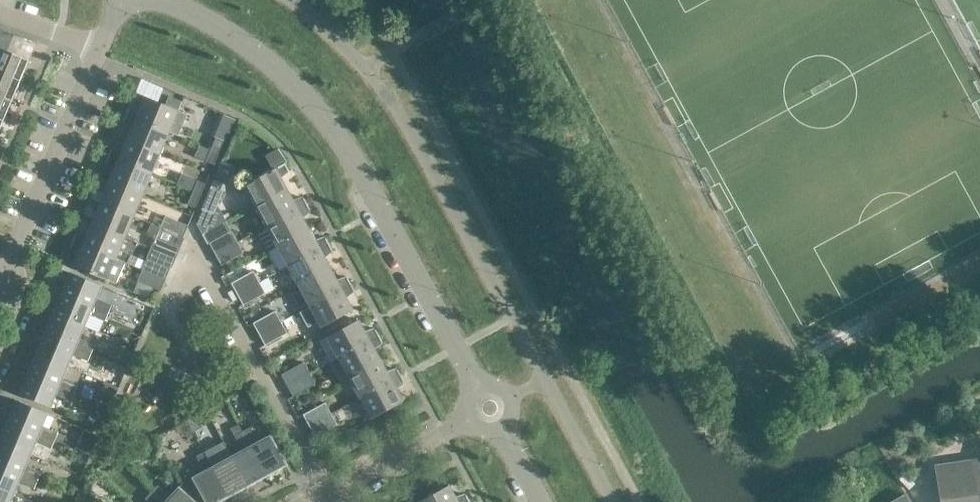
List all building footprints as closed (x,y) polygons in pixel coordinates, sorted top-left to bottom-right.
[(20,80),(29,60),(0,47),(0,72),(20,80)] [(0,72),(0,95),(12,100),(20,80),(0,72)] [(0,95),(0,119),(4,120),(12,100),(0,95)] [(129,106),(126,114),(169,132),(178,110),(167,105),(145,96),(139,111),(129,109),(130,106),(129,106)] [(171,96),(167,105),(178,110),(182,101),(171,96)] [(169,132),(126,114),(123,121),(124,122),(125,119),(133,125),(127,139),(160,153),(169,132)] [(216,137),(211,149),(219,152),(224,141),(216,137)] [(160,153),(127,139),(121,153),(111,151),(113,148),(111,148),(108,156),(151,174),(160,153)] [(219,152),(211,149),(206,160),(214,164),(219,152)] [(151,174),(108,156),(105,163),(106,164),(107,161),(115,166),(109,181),(142,195),(151,174)] [(244,185),(255,206),(287,189),(279,175),(287,169),(288,172),(289,171),(285,163),(244,185)] [(181,173),(177,183),(194,190),(198,180),(181,173)] [(194,190),(193,191),(201,195),(206,183),(198,180),(194,190)] [(142,195),(109,181),(103,195),(94,193),(95,190),(94,190),(90,198),(134,216),(142,195)] [(223,190),(212,185),(202,209),(213,213),(223,190)] [(294,202),(287,189),(255,206),(266,226),(307,203),(303,196),(302,197),(304,200),(294,202)] [(201,195),(193,191),(188,203),(196,206),(201,195)] [(134,216),(90,198),(87,205),(88,206),(90,203),(97,209),(91,223),(125,237),(134,216)] [(311,211),(307,203),(266,226),(277,246),(309,229),(301,215),(309,209),(310,211),(311,211)] [(165,215),(160,227),(183,237),(188,225),(165,215)] [(125,237),(91,223),(86,237),(76,235),(77,232),(76,232),(73,240),(116,258),(125,237)] [(183,237),(160,227),(155,239),(178,249),(183,237)] [(316,243),(309,229),(277,246),(288,266),(329,243),(325,236),(324,237),(325,239),(316,243)] [(209,242),(215,253),(237,241),(231,230),(209,242)] [(116,258),(73,240),(70,247),(71,248),(72,245),(80,249),(74,265),(107,279),(116,258)] [(243,252),(237,241),(215,253),(221,264),(243,252)] [(333,251),(329,243),(288,266),(299,286),(330,269),(323,255),(330,249),(332,251),(333,251)] [(147,258),(142,269),(165,279),(170,268),(147,258)] [(165,279),(142,269),(137,281),(160,291),(165,279)] [(338,282),(330,269),(299,286),(300,289),(292,293),(300,308),(308,303),(310,306),(351,283),(347,276),(346,277),(347,279),(338,282)] [(231,283),(237,294),(259,282),(253,271),(231,283)] [(70,272),(62,293),(92,306),(101,285),(70,272)] [(265,293),(259,282),(237,294),(243,305),(265,293)] [(355,291),(351,283),(310,306),(300,311),(308,325),(317,320),(321,327),(353,309),(345,295),(352,289),(354,291),(355,291)] [(62,293),(53,313),(84,326),(89,314),(105,321),(108,313),(97,308),(92,306),(62,293)] [(100,299),(97,308),(108,313),(112,304),(100,299)] [(253,323),(259,334),(281,322),(275,311),(253,323)] [(53,313),(45,333),(76,346),(84,326),(53,313)] [(358,320),(327,337),(320,341),(331,361),(379,335),(375,327),(374,328),(375,331),(366,334),(358,320)] [(287,333),(281,322),(259,334),(265,345),(287,333)] [(45,333),(37,353),(67,366),(72,354),(88,361),(91,352),(80,348),(76,346),(45,333)] [(383,342),(379,335),(331,361),(342,381),(349,377),(380,360),(373,347),(380,340),(382,343),(383,342)] [(83,339),(80,348),(91,352),(95,344),(83,339)] [(37,353),(28,373),(75,392),(78,384),(62,377),(67,366),(37,353)] [(388,374),(380,360),(349,377),(360,398),(401,375),(397,367),(396,368),(397,371),(388,374)] [(281,374),(287,385),(309,373),(303,362),(281,374)] [(28,373),(20,393),(50,406),(55,394),(71,400),(75,392),(28,373)] [(315,384),(309,373),(287,385),(293,396),(315,384)] [(405,382),(401,375),(360,398),(371,418),(403,401),(395,387),(402,380),(404,383),(405,382)] [(103,380),(99,390),(114,396),(118,386),(103,380)] [(17,400),(8,421),(54,440),(58,432),(42,425),(47,413),(17,400)] [(303,414),(309,425),(331,413),(325,402),(303,414)] [(337,424),(331,413),(309,425),(315,436),(337,424)] [(0,439),(0,441),(30,453),(35,442),(51,449),(54,440),(8,421),(0,439)] [(250,426),(242,431),(248,441),(256,437),(250,426)] [(243,450),(232,456),(248,485),(266,475),(251,446),(248,441),(242,431),(235,435),(243,450)] [(270,435),(251,446),(266,475),(286,464),(270,435)] [(22,473),(26,475),(38,480),(41,472),(25,465),(30,453),(0,441),(0,464),(22,473)] [(212,447),(204,452),(210,462),(213,467),(229,496),(248,485),(232,456),(220,462),(212,447)] [(204,452),(197,456),(202,466),(210,462),(204,452)] [(939,465),(944,493),(949,494),(951,501),(979,501),(979,459),(939,465)] [(13,493),(22,473),(0,464),(0,488),(13,493)] [(193,477),(206,501),(217,501),(229,496),(213,467),(193,477)] [(26,475),(23,483),(34,488),(38,480),(26,475)] [(151,492),(160,500),(163,501),(196,501),(179,487),(170,497),(157,485),(151,492)] [(470,501),(465,493),(464,494),(466,496),(456,499),(449,485),(418,501),(467,501),(470,501)] [(13,493),(0,488),(0,501),(10,501),(13,493)] [(145,498),(149,501),(158,501),(160,500),(151,492),(145,498)] [(890,501),(909,501),(905,494),(890,501)]
